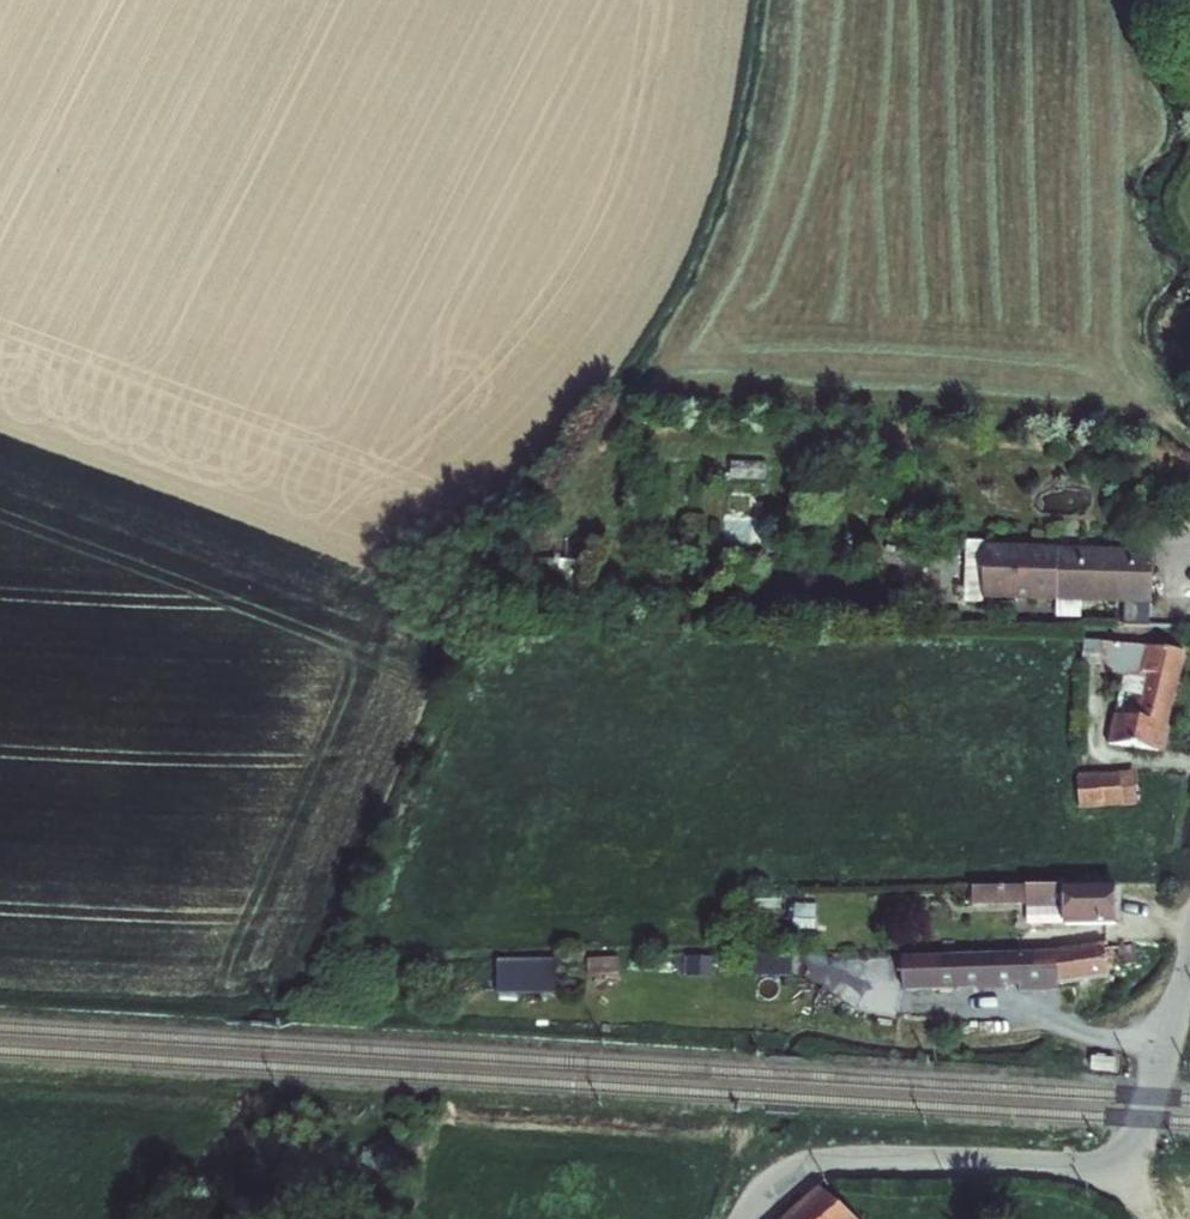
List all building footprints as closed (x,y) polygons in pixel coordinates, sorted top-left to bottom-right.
[(730,462),(729,480),(764,481),(765,463),(730,462)] [(965,542),(963,603),(982,604),(982,600),(1056,602),(1055,618),(1079,618),(1080,603),(1120,604),(1120,627),(1148,628),(1148,605),(1151,605),(1152,550),(983,545),(984,542),(965,542)] [(1083,640),(1081,665),(1100,667),(1100,674),(1123,677),(1115,715),(1112,715),(1107,744),(1161,754),(1184,651),(1101,641),(1083,640)] [(1134,771),(1076,775),(1078,810),(1136,805),(1134,771)] [(1115,886),(971,888),(971,907),(1025,906),(1025,909),(1025,925),(1062,926),(1115,925),(1115,886)] [(752,892),(752,908),(779,908),(779,892),(752,892)] [(792,929),(814,929),(815,904),(793,903),(792,929)] [(1057,950),(1057,984),(1109,978),(1106,966),(1103,948),(1102,944),(1057,950)] [(1103,948),(1106,966),(1135,963),(1133,945),(1103,948)] [(902,955),(902,989),(940,987),(948,987),(948,989),(1057,984),(1057,950),(964,954),(940,956),(902,955)] [(753,953),(753,974),(790,975),(791,954),(753,953)] [(685,955),(685,975),(711,975),(711,956),(685,955)] [(556,956),(495,958),(496,995),(557,993),(556,956)] [(585,956),(584,976),(618,976),(618,957),(585,956)] [(1090,1057),(1089,1070),(1113,1071),(1114,1059),(1090,1057)] [(817,1188),(783,1218),(852,1218),(817,1188)]
